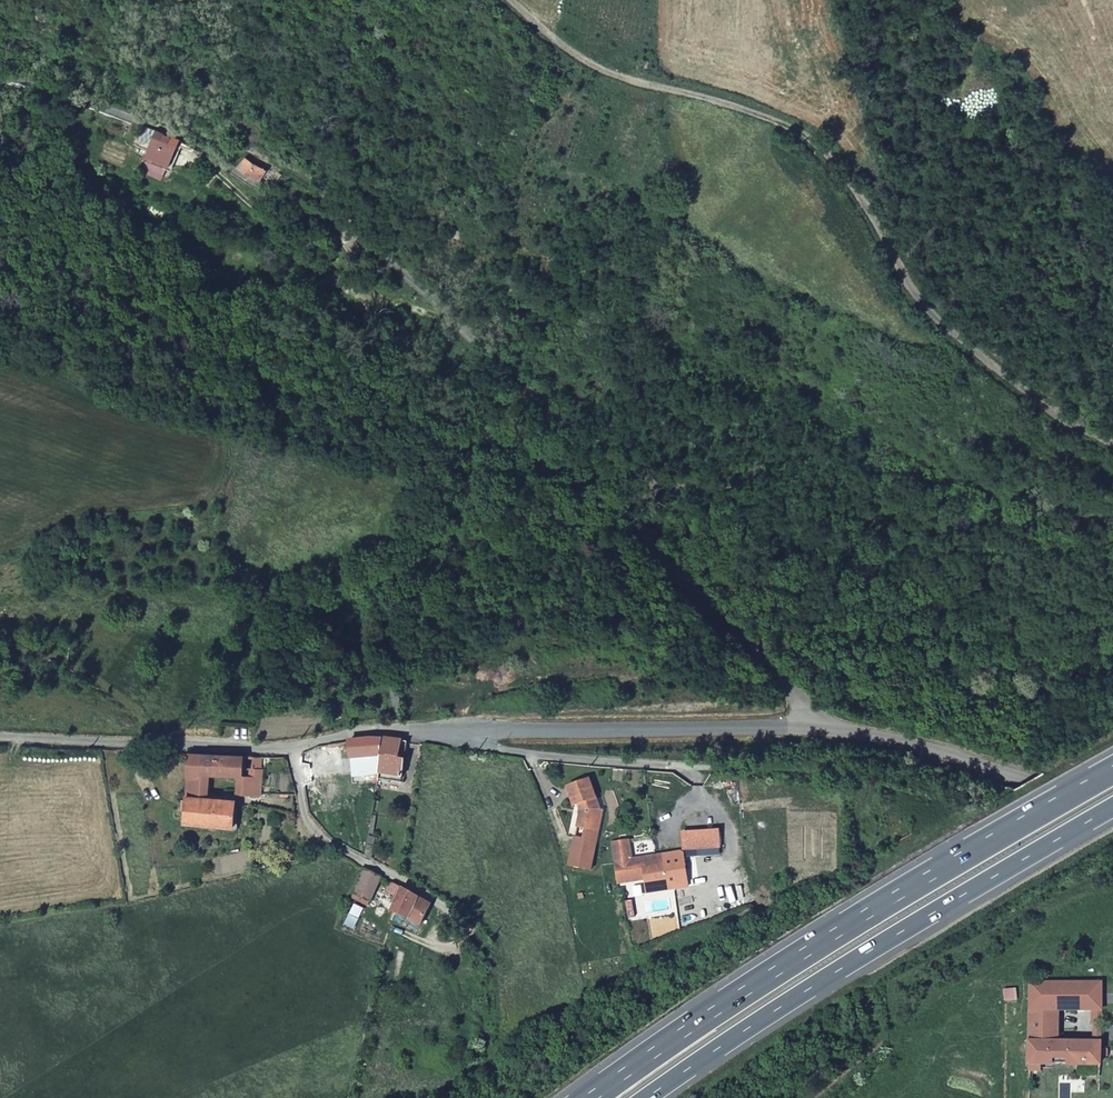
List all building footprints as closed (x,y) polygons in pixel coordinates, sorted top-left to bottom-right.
[(163,131),(145,125),(139,136),(152,142),(145,156),(166,165),(179,138),(174,136),(163,131)] [(239,167),(260,180),(266,169),(256,162),(254,165),(244,159),(239,167)] [(394,717),(402,715),(399,687),(390,689),(394,717)] [(362,742),(346,742),(345,764),(358,765),(359,757),(360,757),(362,742)] [(359,783),(373,783),(375,742),(368,742),(366,772),(359,771),(359,783)] [(396,784),(398,744),(375,742),(373,783),(396,784)] [(184,823),(233,826),(234,799),(207,797),(208,783),(201,783),(202,754),(189,753),(184,823)] [(241,756),(202,754),(201,783),(208,783),(209,776),(239,778),(241,756)] [(250,781),(248,792),(261,792),(262,757),(251,756),(252,768),(250,781)] [(584,832),(590,833),(591,824),(597,825),(599,811),(585,781),(564,791),(572,808),(576,807),(579,814),(576,831),(584,832)] [(591,824),(590,833),(584,832),(583,843),(597,846),(602,812),(599,811),(597,825),(591,824)] [(683,848),(717,846),(716,828),(681,831),(683,848)] [(621,885),(648,880),(650,894),(691,886),(684,850),(681,848),(633,857),(630,839),(613,843),(614,850),(617,863),(620,879),(621,885)] [(583,843),(575,842),(571,870),(592,874),(597,846),(583,843)] [(378,876),(364,869),(354,893),(368,899),(378,876)] [(393,911),(407,917),(417,899),(402,889),(390,883),(385,894),(394,898),(390,905),(395,907),(393,911)] [(1038,1065),(1102,1068),(1103,1045),(1072,1044),(1072,1012),(1104,1015),(1103,1032),(1112,1033),(1112,1006),(1104,1005),(1105,987),(1026,981),(1027,1065),(1038,1065)]
